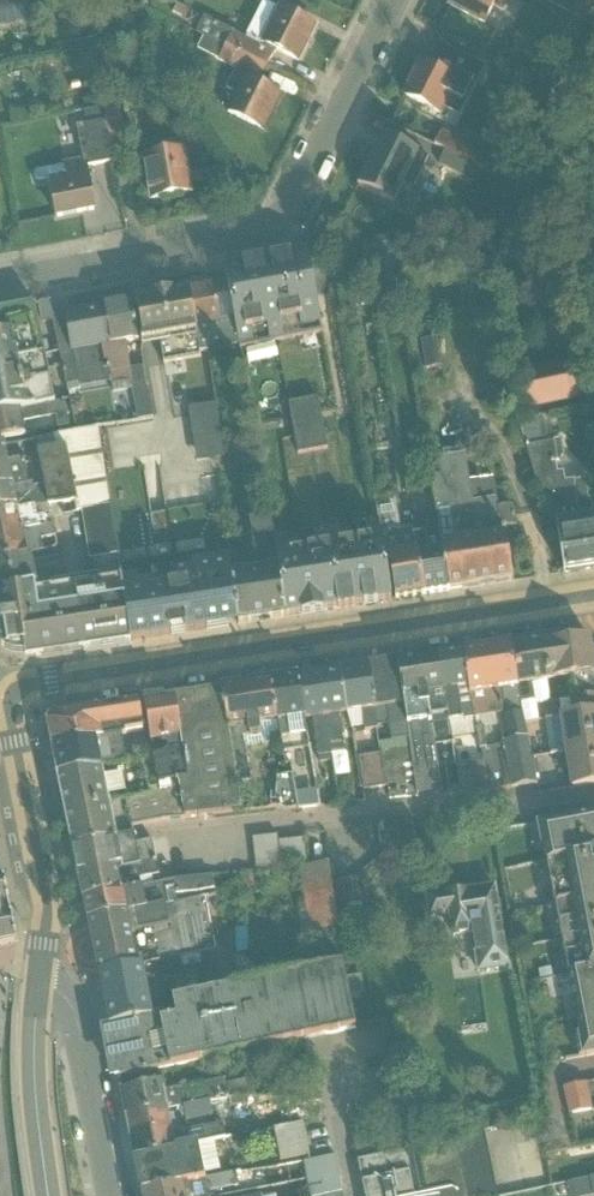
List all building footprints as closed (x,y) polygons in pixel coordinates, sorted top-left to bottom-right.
[(36,7),(35,0),(29,0),(18,2),(17,0),(0,0),(0,14),(36,7)] [(445,11),(484,29),(491,11),(502,16),(511,0),(450,0),(445,11)] [(587,0),(539,0),(538,1),(586,25),(589,19),(593,21),(593,4),(587,0)] [(203,40),(266,70),(275,54),(298,67),(318,30),(278,9),(276,12),(263,5),(245,41),(203,20),(195,36),(203,40)] [(0,14),(0,29),(39,23),(36,7),(0,14)] [(266,70),(203,40),(196,53),(234,73),(225,91),(234,96),(225,116),(263,136),(282,99),(259,84),(266,70)] [(416,63),(400,99),(439,119),(449,101),(459,104),(470,80),(441,67),(438,73),(416,63)] [(118,107),(100,111),(103,124),(121,120),(118,107)] [(103,124),(100,111),(72,116),(82,162),(61,166),(62,168),(47,170),(47,171),(49,184),(54,222),(95,214),(87,169),(111,164),(103,124)] [(121,120),(103,124),(111,164),(129,163),(121,120)] [(445,155),(474,169),(482,173),(489,159),(441,134),(433,149),(445,155)] [(383,139),(357,190),(393,208),(403,188),(412,192),(427,161),(383,139)] [(184,150),(140,159),(149,205),(193,197),(184,150)] [(474,169),(445,155),(438,167),(468,181),(474,169)] [(49,184),(47,171),(37,173),(34,177),(36,184),(49,184)] [(389,241),(352,249),(360,288),(398,280),(389,241)] [(269,263),(262,264),(274,323),(289,320),(282,286),(311,280),(307,258),(307,256),(290,259),(289,258),(269,262),(269,263)] [(274,323),(262,264),(237,269),(224,272),(232,320),(238,351),(277,343),(274,323)] [(289,320),(274,323),(277,343),(322,335),(311,280),(282,286),(289,320)] [(350,283),(337,284),(341,312),(342,313),(354,312),(350,283)] [(238,351),(232,320),(219,323),(212,287),(187,292),(188,294),(198,355),(209,353),(230,349),(231,358),(239,357),(238,351)] [(188,294),(151,301),(159,347),(163,366),(198,360),(198,355),(188,294)] [(159,347),(151,301),(136,303),(144,350),(159,347)] [(52,324),(51,319),(48,303),(37,306),(41,326),(52,324)] [(131,303),(96,310),(108,375),(129,372),(130,372),(125,347),(138,344),(131,303)] [(45,358),(34,306),(0,313),(0,323),(3,337),(0,337),(0,368),(45,358)] [(96,310),(51,319),(52,324),(58,352),(67,395),(69,395),(110,385),(108,375),(96,310)] [(0,368),(0,418),(55,406),(45,358),(0,368)] [(577,364),(519,376),(529,414),(582,403),(577,364)] [(130,372),(129,372),(132,393),(138,423),(153,421),(143,370),(130,372)] [(129,372),(108,375),(110,385),(112,396),(132,393),(129,372)] [(319,400),(289,405),(298,456),(327,451),(319,400)] [(0,418),(0,443),(25,438),(22,425),(55,419),(57,432),(69,430),(63,404),(55,406),(0,418)] [(234,408),(207,410),(212,467),(239,465),(234,408)] [(518,425),(532,482),(550,499),(563,577),(593,572),(593,527),(590,503),(587,502),(582,473),(556,477),(554,467),(558,466),(563,459),(561,443),(553,445),(548,419),(518,425)] [(188,420),(154,426),(159,455),(193,449),(188,420)] [(138,423),(98,430),(106,484),(163,475),(159,455),(154,426),(153,421),(138,423)] [(106,484),(98,430),(35,443),(37,455),(63,451),(73,504),(75,516),(82,516),(110,511),(106,484)] [(25,469),(22,456),(12,458),(10,448),(0,450),(0,473),(25,469)] [(63,451),(37,455),(38,459),(40,467),(44,488),(48,508),(49,508),(73,504),(63,451)] [(438,518),(449,595),(511,584),(504,531),(513,530),(510,510),(498,513),(492,481),(468,485),(465,458),(447,461),(447,456),(442,457),(442,462),(430,464),(438,518)] [(40,467),(38,459),(27,462),(29,468),(40,467)] [(0,473),(0,493),(13,490),(28,487),(25,469),(0,473)] [(0,493),(0,516),(11,514),(33,510),(48,508),(44,488),(33,490),(32,486),(28,487),(13,490),(0,493)] [(424,598),(412,531),(400,533),(394,499),(376,502),(373,502),(378,528),(383,560),(388,558),(395,603),(424,598)] [(48,508),(33,510),(36,520),(44,519),(45,523),(52,521),(48,508)] [(0,516),(0,540),(53,529),(52,521),(45,523),(44,519),(36,520),(33,510),(11,514),(0,516)] [(110,511),(82,516),(84,527),(112,522),(110,511)] [(449,595),(438,518),(411,522),(412,531),(424,598),(449,595)] [(112,522),(84,527),(85,538),(114,533),(112,522)] [(285,621),(272,543),(268,522),(248,524),(256,574),(231,578),(238,628),(285,621)] [(378,528),(351,532),(363,608),(390,604),(391,604),(383,560),(378,528)] [(0,540),(0,566),(31,560),(30,558),(43,556),(40,543),(50,541),(48,535),(54,534),(53,529),(0,540)] [(351,532),(309,538),(322,615),(363,608),(351,532)] [(114,533),(85,538),(89,563),(118,559),(114,533)] [(309,538),(272,543),(285,621),(322,615),(309,538)] [(91,580),(72,582),(75,601),(84,651),(130,645),(123,593),(118,559),(89,563),(91,580)] [(0,566),(0,580),(33,574),(31,560),(0,566)] [(0,580),(0,596),(36,589),(33,574),(0,580)] [(130,645),(238,628),(231,578),(123,593),(130,645)] [(0,596),(0,625),(1,628),(4,649),(9,648),(10,651),(23,649),(24,655),(34,654),(35,659),(40,658),(84,651),(75,601),(72,582),(36,589),(0,596)] [(1,628),(0,628),(0,642),(2,652),(4,652),(4,654),(5,655),(7,655),(9,656),(12,657),(13,657),(15,658),(17,658),(19,658),(20,658),(24,658),(25,660),(35,659),(34,654),(24,655),(23,649),(10,651),(9,648),(4,649),(1,628)] [(554,684),(593,677),(586,632),(546,639),(554,684)] [(554,684),(546,639),(496,647),(504,692),(554,684)] [(477,697),(504,692),(496,647),(469,652),(477,697)] [(477,697),(469,652),(443,656),(450,702),(477,697)] [(426,706),(450,702),(443,656),(418,660),(426,706)] [(426,706),(418,660),(396,664),(404,709),(426,706)] [(365,716),(404,709),(396,664),(357,671),(365,716)] [(365,716),(357,671),(286,683),(294,728),(365,716)] [(261,734),(294,728),(286,683),(253,689),(261,734)] [(261,734),(253,689),(209,694),(217,742),(261,734)] [(181,749),(217,742),(209,694),(174,700),(181,749)] [(181,749),(174,700),(145,704),(149,732),(152,754),(181,749)] [(120,737),(149,732),(145,704),(54,719),(49,726),(53,748),(120,737)] [(556,756),(593,751),(593,718),(552,724),(556,756)] [(60,780),(125,768),(120,737),(53,748),(60,780)] [(593,789),(593,751),(556,756),(561,793),(593,789)] [(71,842),(149,828),(165,825),(152,754),(132,758),(133,766),(125,768),(60,780),(71,842)] [(310,812),(311,781),(293,781),(293,812),(310,812)] [(593,860),(593,841),(590,822),(527,836),(535,872),(593,860)] [(71,842),(78,882),(156,867),(149,828),(71,842)] [(270,841),(271,870),(322,869),(321,840),(270,841)] [(593,891),(593,860),(535,872),(541,903),(593,891)] [(83,902),(160,888),(156,867),(78,882),(83,902)] [(318,937),(355,936),(353,870),(316,871),(318,937)] [(13,941),(0,880),(0,944),(13,941)] [(83,902),(86,924),(196,903),(192,882),(160,888),(83,902)] [(459,981),(506,972),(490,889),(443,898),(459,981)] [(546,925),(593,915),(593,891),(541,903),(546,925)] [(86,924),(97,978),(179,962),(206,957),(196,903),(86,924)] [(593,944),(593,915),(546,925),(552,953),(593,944)] [(558,982),(593,974),(593,944),(552,953),(558,982)] [(107,1028),(160,1018),(167,1017),(160,982),(182,977),(179,962),(97,978),(107,1028)] [(116,1079),(353,1030),(340,968),(171,1003),(175,1021),(161,1023),(160,1018),(107,1028),(116,1079)] [(593,1049),(593,974),(558,982),(574,1054),(593,1049)] [(0,989),(0,1015),(10,1014),(7,988),(0,989)] [(13,1044),(13,1022),(0,1022),(0,1044),(13,1044)] [(123,1121),(171,1112),(166,1087),(118,1095),(123,1121)] [(593,1120),(593,1091),(582,1091),(583,1121),(593,1120)] [(123,1121),(126,1141),(174,1132),(171,1112),(123,1121)] [(130,1165),(178,1156),(174,1132),(126,1141),(130,1165)] [(358,1162),(365,1195),(468,1195),(457,1142),(358,1162)] [(130,1165),(136,1195),(184,1187),(178,1156),(130,1165)] [(184,1187),(136,1195),(186,1195),(184,1187)]
